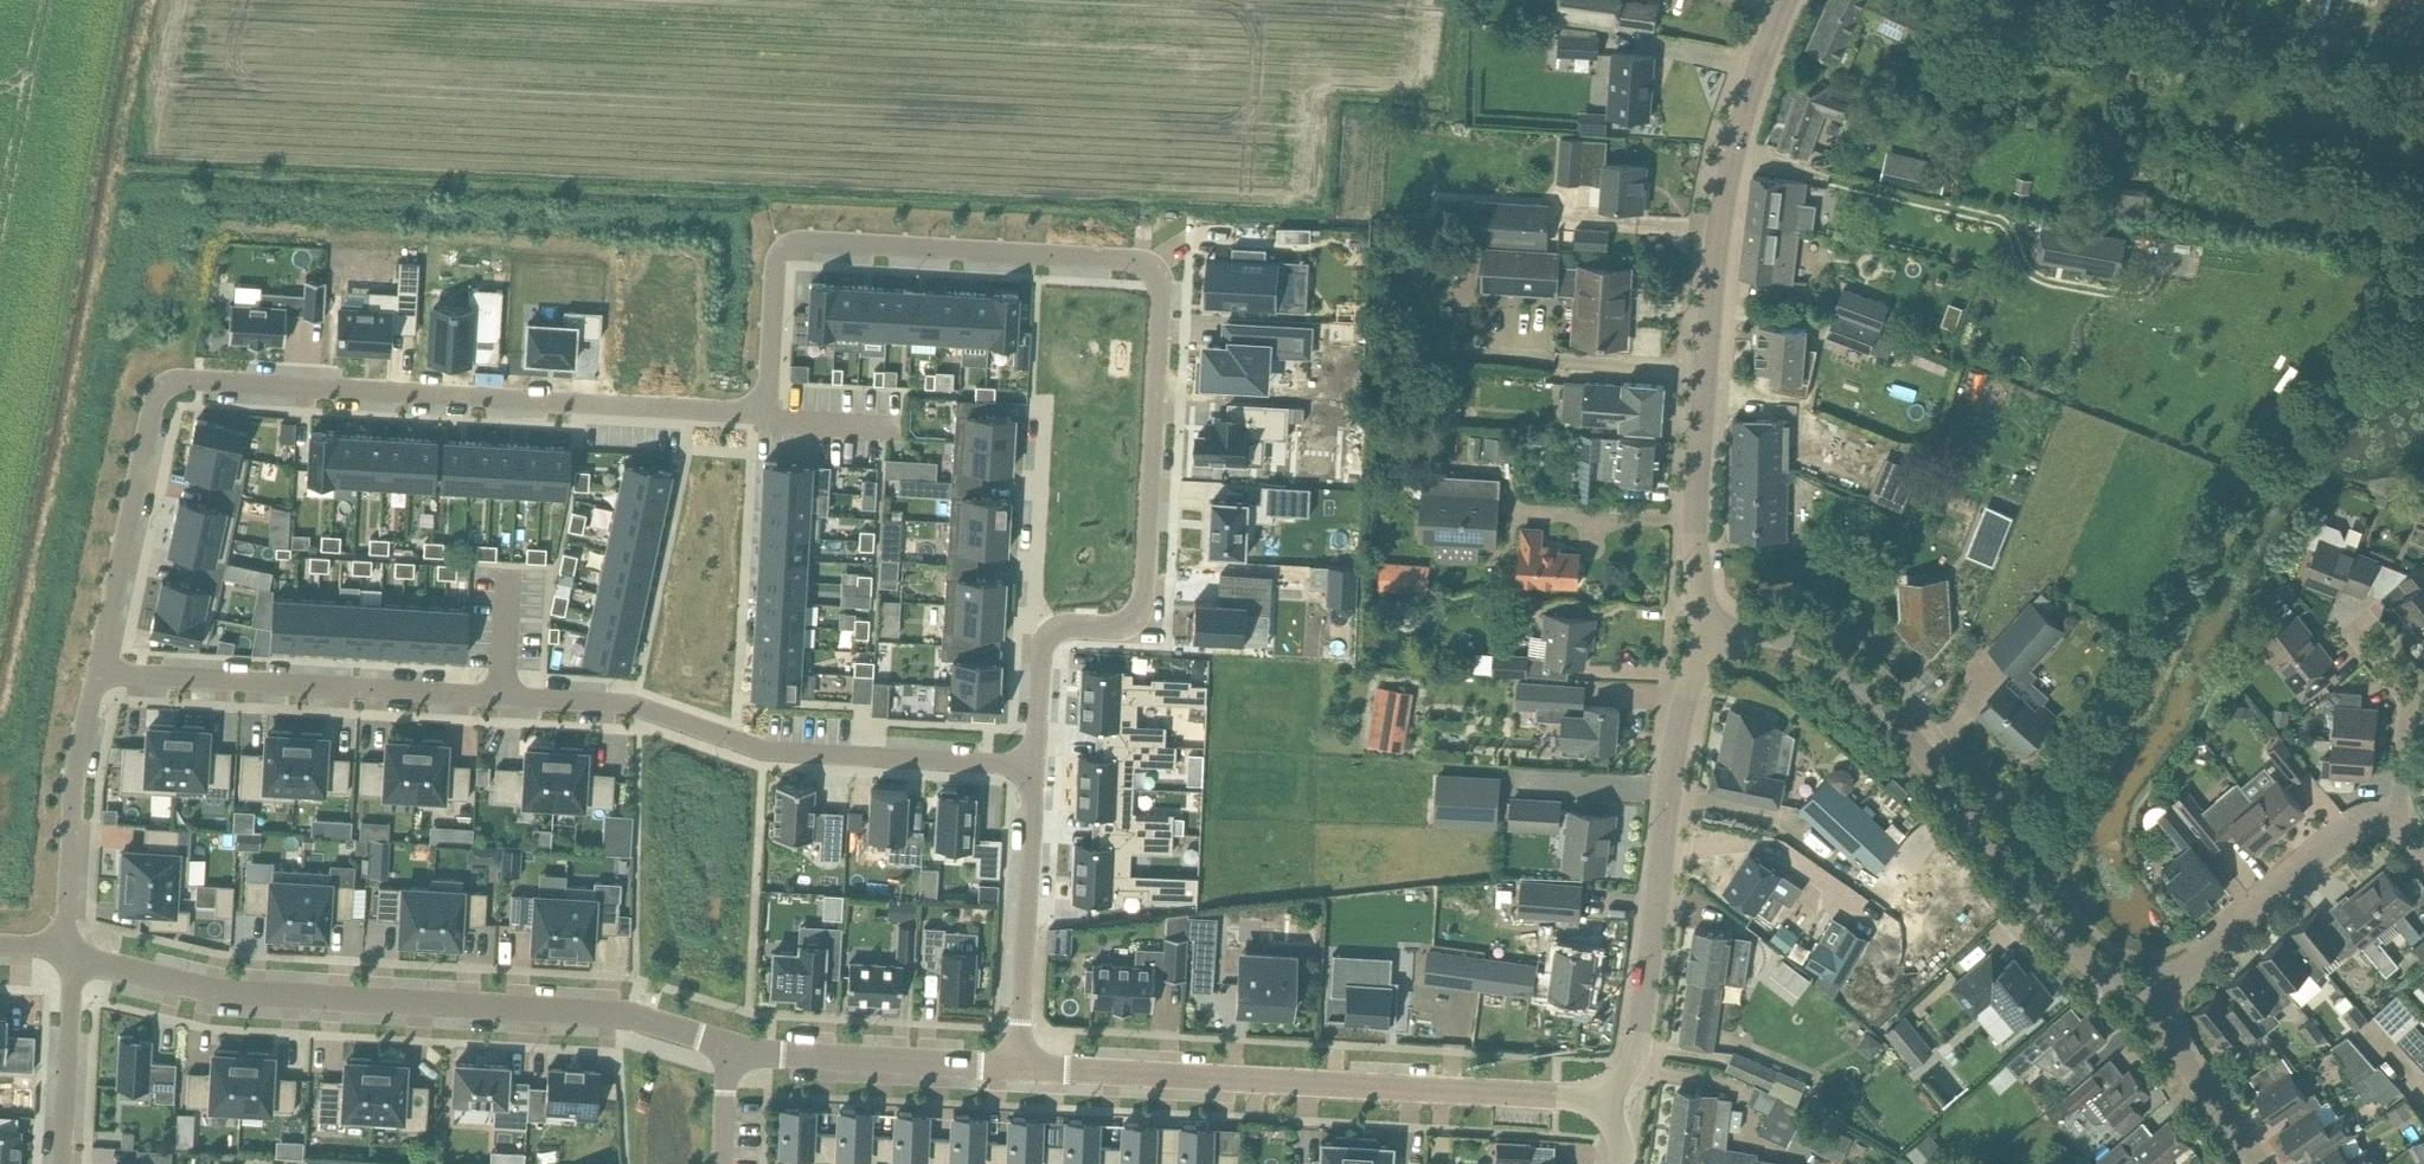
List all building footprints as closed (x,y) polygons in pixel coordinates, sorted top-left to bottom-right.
[(1547,22),(1615,32),(1616,26),(1654,32),(1658,6),(1620,0),(1550,0),(1547,22)] [(1839,61),(1850,67),(1859,46),(1848,41),(1859,18),(1919,46),(1929,24),(1877,0),(1830,0),(1808,47),(1839,61)] [(2124,11),(2127,0),(2078,0),(2124,11)] [(1559,54),(1597,57),(1599,38),(1561,35),(1559,54)] [(2139,70),(2143,53),(2128,50),(2123,76),(2130,77),(2131,68),(2139,70)] [(1614,53),(1609,113),(1609,114),(1627,116),(1646,117),(1648,76),(1653,76),(1654,55),(1631,54),(1614,53)] [(1808,158),(1824,115),(1844,122),(1846,116),(1848,116),(1853,102),(1851,101),(1853,96),(1799,76),(1792,96),(1796,98),(1778,147),(1808,158)] [(1579,128),(1605,131),(1607,114),(1581,111),(1579,128)] [(1607,140),(1561,137),(1558,181),(1602,185),(1600,206),(1619,207),(1643,209),(1646,167),(1606,164),(1607,140)] [(1949,163),(1888,150),(1881,180),(1942,193),(1949,163)] [(1808,182),(1753,175),(1747,224),(1789,229),(1790,228),(1801,230),(1802,226),(1810,228),(1813,213),(1803,212),(1806,194),(1818,196),(1819,189),(1807,187),(1808,182)] [(2018,177),(2015,192),(2029,194),(2032,180),(2018,177)] [(2098,209),(2143,214),(2146,190),(2101,185),(2098,209)] [(1459,239),(1473,240),(1546,245),(1549,205),(1438,198),(1437,215),(1460,216),(1459,239)] [(1741,275),(1765,278),(1773,279),(1793,281),(1799,231),(1801,231),(1801,230),(1790,228),(1789,229),(1747,224),(1741,275)] [(1294,242),(1311,242),(1311,228),(1294,227),(1294,242)] [(2059,227),(2053,261),(2083,267),(2083,272),(2119,278),(2126,239),(2059,227)] [(1607,250),(1607,248),(1609,230),(1576,228),(1575,247),(1607,250)] [(1843,279),(1906,290),(1913,253),(1849,241),(1843,279)] [(1290,262),(1292,262),(1294,262),(1294,260),(1281,260),(1281,259),(1267,259),(1267,250),(1267,248),(1234,246),(1233,246),(1233,256),(1216,256),(1214,281),(1208,281),(1207,281),(1206,305),(1308,311),(1309,311),(1309,309),(1288,308),(1288,303),(1290,268),(1290,262)] [(1575,340),(1583,341),(1607,342),(1607,341),(1618,342),(1618,346),(1619,346),(1623,294),(1628,294),(1629,269),(1580,266),(1558,265),(1559,251),(1486,247),(1483,290),(1557,294),(1578,295),(1575,340)] [(262,293),(262,304),(231,303),(229,340),(249,341),(249,344),(264,344),(264,342),(284,343),(286,313),(304,314),(304,317),(324,318),(326,280),(306,279),(305,295),(262,293)] [(794,312),(793,341),(834,343),(835,332),(838,284),(811,283),(809,313),(794,312)] [(838,284),(835,332),(861,333),(863,286),(838,284)] [(861,333),(860,339),(886,340),(886,335),(889,288),(863,286),(861,333)] [(340,307),(338,348),(388,351),(389,331),(389,326),(416,328),(418,289),(400,288),(400,294),(369,293),(368,309),(340,307)] [(433,307),(430,358),(454,360),(454,357),(469,358),(471,335),(500,337),(502,290),(473,288),(472,310),(456,309),(456,307),(449,306),(449,309),(433,307)] [(889,288),(886,335),(912,336),(914,289),(889,288)] [(1844,288),(1834,315),(1878,332),(1889,304),(1844,288)] [(914,289),(912,336),(937,338),(940,290),(914,289)] [(937,338),(937,343),(962,345),(966,292),(957,291),(940,290),(937,338)] [(966,292),(962,345),(988,346),(991,293),(966,292)] [(991,293),(988,346),(1015,348),(1015,342),(1018,295),(991,293)] [(528,321),(526,359),(530,359),(530,363),(547,364),(547,360),(559,361),(573,362),(575,335),(583,336),(600,337),(602,311),(565,309),(564,323),(528,321)] [(1871,351),(1878,332),(1834,315),(1827,335),(1871,351)] [(1330,342),(1354,343),(1355,324),(1331,322),(1330,342)] [(1269,353),(1287,354),(1289,326),(1241,323),(1239,347),(1207,345),(1206,362),(1201,362),(1199,387),(1226,389),(1226,383),(1263,385),(1264,366),(1268,366),(1269,353)] [(1760,324),(1756,370),(1773,371),(1772,378),(1777,378),(1777,389),(1805,396),(1817,350),(1804,349),(1805,348),(1806,328),(1760,324)] [(1319,363),(1304,363),(1303,402),(1362,403),(1363,346),(1319,345),(1319,363)] [(833,367),(832,381),(842,382),(843,368),(833,367)] [(874,369),(874,384),(883,384),(884,370),(874,369)] [(884,370),(883,384),(895,385),(896,371),(884,370)] [(926,372),(925,387),(934,387),(935,373),(926,372)] [(945,388),(945,373),(935,372),(934,387),(945,388)] [(1566,382),(1564,400),(1585,401),(1584,421),(1584,422),(1592,422),(1622,424),(1621,427),(1661,430),(1662,430),(1665,385),(1641,383),(1624,382),(1624,385),(1587,382),(1587,383),(1566,382)] [(985,400),(986,385),(976,385),(975,400),(985,400)] [(986,385),(985,400),(986,400),(994,401),(995,386),(986,385)] [(956,399),(954,440),(1012,443),(1014,416),(985,415),(986,403),(986,400),(985,400),(975,400),(956,399)] [(1289,406),(1231,402),(1230,417),(1217,417),(1216,424),(1209,423),(1208,433),(1199,433),(1197,458),(1197,461),(1205,461),(1247,463),(1248,436),(1287,438),(1288,420),(1289,406)] [(1289,406),(1288,420),(1305,421),(1306,407),(1289,406)] [(1328,411),(1327,443),(1357,444),(1358,412),(1328,411)] [(1787,537),(1788,480),(1795,480),(1795,467),(1788,467),(1789,419),(1734,418),(1732,536),(1787,537)] [(248,430),(197,419),(191,445),(237,455),(243,456),(248,430)] [(282,423),(281,441),(295,442),(296,424),(282,423)] [(1554,443),(1554,433),(1520,430),(1520,444),(1553,446),(1554,443)] [(308,476),(308,479),(334,481),(336,433),(311,432),(308,476)] [(359,482),(362,435),(336,433),(334,481),(359,482)] [(1584,433),(1582,459),(1610,461),(1609,478),(1618,479),(1618,480),(1658,482),(1661,440),(1621,437),(1603,436),(1603,435),(1584,433)] [(384,484),(387,436),(362,435),(359,482),(384,484)] [(409,485),(412,438),(387,436),(384,484),(409,485)] [(434,487),(437,439),(412,438),(409,485),(434,487)] [(466,488),(469,441),(444,440),(441,487),(449,487),(466,488)] [(954,440),(952,480),(981,482),(982,474),(982,468),(1011,470),(1012,443),(954,440)] [(491,490),(494,443),(469,441),(466,488),(491,490)] [(516,491),(519,444),(494,443),(491,490),(516,491)] [(542,493),(544,446),(519,444),(516,491),(542,493)] [(191,445),(186,471),(214,478),(211,491),(240,497),(243,484),(248,461),(248,458),(243,456),(191,445)] [(567,494),(570,447),(544,446),(542,493),(567,494)] [(1293,463),(1282,463),(1281,480),(1360,482),(1361,449),(1293,448),(1293,463)] [(625,461),(620,484),(666,494),(671,471),(625,461)] [(903,461),(902,480),(917,480),(920,481),(921,462),(903,461)] [(830,465),(764,462),(763,487),(810,490),(829,491),(830,465)] [(1879,474),(1869,497),(1902,511),(1919,472),(1898,463),(1890,479),(1879,474)] [(589,480),(590,471),(575,470),(575,480),(589,480)] [(589,490),(589,480),(575,480),(574,489),(589,490)] [(899,480),(898,495),(917,496),(951,498),(952,482),(936,481),(920,481),(917,480),(902,480),(899,480)] [(1008,524),(1009,498),(981,496),(981,482),(952,480),(952,482),(951,498),(949,521),(961,521),(1008,524)] [(862,483),(862,493),(877,494),(877,483),(862,483)] [(662,515),(666,494),(620,484),(615,505),(662,515)] [(1312,487),(1275,485),(1275,486),(1274,491),(1266,491),(1263,491),(1263,501),(1257,500),(1250,500),(1250,499),(1248,499),(1248,500),(1246,500),(1217,498),(1214,498),(1214,500),(1214,501),(1213,517),(1213,518),(1212,532),(1213,532),(1212,549),(1212,550),(1211,550),(1211,552),(1214,552),(1226,553),(1245,554),(1248,554),(1248,552),(1248,551),(1248,536),(1255,537),(1256,520),(1275,521),(1275,513),(1311,515),(1312,487)] [(809,514),(810,490),(763,487),(762,511),(809,514)] [(1423,490),(1419,541),(1436,542),(1479,544),(1497,546),(1500,495),(1423,490)] [(180,499),(174,525),(231,537),(237,511),(240,497),(211,491),(208,505),(200,503),(180,499)] [(862,493),(861,503),(876,504),(877,494),(862,493)] [(657,537),(662,515),(615,505),(611,527),(657,537)] [(270,507),(269,521),(289,522),(290,511),(270,507)] [(587,514),(572,511),(571,519),(585,522),(587,514)] [(809,514),(762,511),(760,534),(807,536),(819,537),(820,514),(809,514)] [(583,532),(585,522),(571,519),(568,529),(583,532)] [(2317,549),(2314,557),(2305,579),(2339,592),(2343,580),(2364,587),(2362,593),(2363,594),(2376,560),(2342,547),(2345,538),(2341,528),(2321,520),(2310,526),(2303,544),(2317,549)] [(949,521),(947,562),(977,564),(977,560),(977,550),(1006,551),(1008,524),(949,521)] [(173,530),(168,551),(198,557),(195,571),(223,577),(226,564),(231,537),(174,525),(173,530)] [(652,559),(657,537),(611,527),(606,549),(652,559)] [(1515,564),(1515,575),(1519,578),(1519,581),(1554,583),(1578,585),(1580,553),(1560,552),(1561,547),(1542,546),(1541,546),(1542,529),(1522,527),(1521,545),(1520,563),(1515,564)] [(874,531),(860,530),(860,539),(874,540),(874,531)] [(1978,530),(1969,553),(1992,563),(2001,540),(1978,530)] [(806,559),(807,536),(760,534),(759,556),(806,559)] [(331,549),(332,535),(322,535),(321,549),(331,549)] [(340,550),(341,536),(332,535),(331,549),(340,550)] [(379,552),(380,538),(370,538),(369,552),(379,552)] [(389,553),(389,539),(380,538),(379,552),(389,553)] [(874,540),(860,539),(859,549),(873,550),(874,540)] [(881,540),(880,558),(897,559),(900,559),(900,541),(881,540)] [(434,555),(434,541),(425,541),(424,555),(434,555)] [(443,556),(444,542),(434,541),(434,555),(443,556)] [(486,559),(487,544),(478,544),(477,558),(486,559)] [(497,545),(487,544),(486,559),(496,559),(497,545)] [(277,547),(276,557),(292,558),(292,547),(277,547)] [(536,561),(537,547),(527,547),(527,561),(536,561)] [(546,562),(547,548),(537,547),(536,561),(546,562)] [(647,581),(652,559),(606,549),(601,571),(647,581)] [(576,564),(578,555),(564,552),(562,561),(576,564)] [(320,571),(320,556),(310,556),(309,571),(320,571)] [(330,572),(331,557),(320,556),(320,571),(330,572)] [(805,580),(806,559),(759,556),(758,578),(805,580)] [(362,573),(363,559),(353,558),(352,572),(362,573)] [(880,558),(879,585),(896,586),(897,559),(880,558)] [(372,559),(363,559),(362,573),(371,574),(372,559)] [(405,575),(406,561),(396,560),(395,575),(405,575)] [(415,562),(406,561),(405,575),(414,576),(415,562)] [(574,573),(576,564),(562,561),(560,570),(574,573)] [(2397,605),(2410,620),(2411,619),(2419,628),(2417,629),(2423,638),(2423,561),(2418,566),(2409,574),(2400,581),(2411,593),(2397,605)] [(947,562),(945,603),(1003,606),(1005,579),(976,578),(977,564),(947,562)] [(447,578),(448,564),(438,563),(437,577),(447,578)] [(457,579),(458,564),(448,564),(447,578),(447,579),(457,579)] [(1312,564),(1311,588),(1330,588),(1329,603),(1358,604),(1360,567),(1312,564)] [(241,565),(238,581),(269,588),(273,572),(241,565)] [(1381,566),(1379,589),(1399,591),(1400,567),(1381,566)] [(163,579),(157,605),(214,617),(220,591),(223,577),(195,571),(192,585),(184,583),(163,579)] [(643,602),(647,581),(601,571),(597,592),(643,602)] [(1188,616),(1187,633),(1192,633),(1192,637),(1246,641),(1248,613),(1271,614),(1274,576),(1221,572),(1221,575),(1219,602),(1194,601),(1193,616),(1188,616)] [(858,574),(857,583),(871,584),(872,574),(858,574)] [(756,599),(804,602),(805,580),(758,578),(756,599)] [(1910,616),(1901,626),(1932,653),(1950,633),(1947,578),(1908,580),(1910,616)] [(856,583),(856,594),(871,594),(871,584),(857,583),(856,583)] [(258,588),(255,605),(273,609),(273,607),(274,597),(274,592),(258,588)] [(638,624),(643,602),(597,592),(596,594),(592,614),(638,624)] [(567,605),(569,596),(555,593),(553,602),(567,605)] [(2030,667),(2063,629),(2047,614),(2056,605),(2042,593),(1991,649),(2017,672),(1997,695),(1981,712),(2014,742),(2015,740),(2020,745),(2019,747),(2024,751),(2040,733),(2056,716),(2042,704),(2049,696),(2032,680),(2038,674),(2030,667)] [(294,645),(296,598),(286,598),(274,597),(273,607),(273,609),(272,627),(272,642),(271,644),(294,645)] [(1479,597),(1474,610),(1483,614),(1489,601),(1479,597)] [(315,647),(318,600),(296,598),(294,645),(315,647)] [(755,622),(802,624),(804,602),(756,599),(755,622)] [(881,611),(880,634),(898,635),(899,612),(900,600),(881,599),(881,611)] [(336,648),(339,601),(318,600),(315,647),(336,648)] [(357,649),(360,602),(339,601),(336,648),(357,649)] [(379,650),(382,603),(360,602),(357,649),(379,650)] [(565,614),(567,605),(553,602),(551,611),(565,614)] [(400,652),(403,605),(382,603),(379,650),(400,652)] [(945,603),(942,643),(972,645),(973,631),(1000,633),(1001,633),(1003,606),(945,603)] [(156,610),(151,631),(209,643),(214,617),(157,605),(156,610)] [(421,653),(424,606),(403,605),(400,652),(421,653)] [(443,654),(445,607),(424,606),(421,653),(443,654)] [(465,655),(468,608),(445,607),(443,654),(465,655)] [(1594,635),(1595,623),(1596,617),(1545,612),(1542,636),(1548,637),(1546,661),(1585,665),(1588,635),(1594,635)] [(633,646),(638,624),(592,614),(587,636),(633,646)] [(2279,630),(2262,643),(2264,646),(2265,645),(2264,643),(2268,641),(2295,676),(2292,679),(2288,675),(2287,676),(2305,698),(2310,694),(2329,679),(2320,668),(2332,659),(2298,615),(2279,630)] [(854,617),(854,627),(869,628),(869,618),(854,617)] [(754,644),(801,647),(802,624),(755,622),(754,644)] [(549,640),(559,641),(559,626),(550,626),(549,640)] [(854,627),(853,638),(868,638),(869,628),(854,627)] [(629,667),(633,646),(587,636),(582,657),(629,667)] [(218,639),(215,652),(231,653),(233,643),(218,639)] [(951,684),(998,688),(1000,660),(971,658),(972,645),(942,643),(941,657),(953,657),(951,684)] [(801,647),(754,644),(753,668),(800,671),(805,672),(807,647),(801,647)] [(1527,657),(1493,655),(1492,672),(1526,674),(1527,657)] [(874,661),(855,660),(854,674),(873,675),(874,661)] [(753,668),(751,694),(798,697),(800,671),(753,668)] [(1082,669),(1081,697),(1136,699),(1136,700),(1190,702),(1203,703),(1205,703),(1206,683),(1198,683),(1190,682),(1190,678),(1151,677),(1151,681),(1135,680),(1132,680),(1132,672),(1121,671),(1120,671),(1082,669)] [(858,675),(858,685),(873,686),(873,681),(873,676),(858,675)] [(873,680),(871,713),(887,714),(889,681),(873,680)] [(1564,719),(1563,753),(1586,755),(1587,745),(1616,746),(1619,707),(1565,704),(1566,686),(1518,682),(1517,708),(1538,709),(1538,718),(1564,719)] [(934,684),(933,711),(997,714),(997,703),(998,688),(934,684)] [(1404,750),(1409,720),(1413,694),(1378,688),(1377,694),(1372,728),(1369,744),(1404,750)] [(2322,699),(2327,704),(2325,720),(2335,721),(2334,740),(2374,743),(2376,707),(2361,706),(2362,692),(2342,691),(2333,690),(2322,699)] [(1081,697),(1079,725),(1104,726),(1103,741),(1164,744),(1164,743),(1165,724),(1135,723),(1136,700),(1136,699),(1081,697)] [(1203,745),(1205,703),(1203,703),(1190,702),(1188,745),(1203,745)] [(2236,703),(2233,714),(2248,717),(2251,706),(2236,703)] [(1778,777),(1784,744),(1794,745),(1796,738),(1778,725),(1732,707),(1719,763),(1716,763),(1710,791),(1779,806),(1786,779),(1778,777)] [(2273,724),(2288,726),(2289,710),(2275,708),(2273,724)] [(175,793),(178,728),(174,728),(174,724),(153,723),(153,727),(149,726),(148,749),(141,749),(141,746),(124,745),(121,789),(146,791),(175,793)] [(204,794),(229,796),(231,751),(214,750),(214,753),(207,752),(208,730),(204,730),(204,726),(184,725),(183,728),(178,728),(175,793),(204,795),(204,794)] [(294,785),(348,788),(350,755),(333,754),(333,757),(325,756),(327,733),(322,733),(323,729),(302,728),(302,732),(297,732),(294,785)] [(294,788),(297,735),(292,735),(293,731),(272,730),(272,734),(268,733),(266,756),(259,756),(259,753),(242,752),(242,759),(240,796),(264,798),(293,800),(294,788)] [(362,758),(361,792),(385,793),(385,794),(414,796),(417,742),(413,742),(413,738),(398,737),(392,737),(392,740),(388,740),(387,759),(387,763),(379,762),(380,760),(379,760),(362,758)] [(417,742),(414,796),(444,797),(468,798),(469,792),(469,781),(470,765),(453,764),(453,767),(446,766),(445,766),(446,763),(447,744),(443,743),(443,740),(422,738),(422,742),(417,742)] [(2308,772),(2281,740),(2279,742),(2277,738),(2268,746),(2271,749),(2269,750),(2296,782),(2308,772)] [(2332,758),(2323,757),(2322,774),(2317,779),(2325,789),(2335,790),(2354,791),(2355,777),(2371,778),(2374,743),(2334,740),(2332,758)] [(1078,756),(1077,784),(1133,786),(1134,763),(1137,763),(1175,764),(1176,743),(1164,743),(1164,744),(1103,741),(1103,757),(1078,756)] [(495,793),(495,800),(524,801),(524,802),(553,804),(556,750),(552,750),(552,746),(537,745),(531,745),(531,749),(527,748),(526,766),(526,768),(526,771),(519,771),(519,768),(497,767),(496,786),(495,793)] [(556,750),(553,804),(555,804),(583,805),(613,806),(614,773),(593,772),(592,772),(592,775),(585,774),(585,771),(586,752),(582,751),(582,748),(562,747),(561,750),(556,750)] [(1189,753),(1189,765),(1203,765),(1204,753),(1189,753)] [(476,765),(476,783),(488,784),(489,766),(476,765)] [(1501,775),(1438,773),(1436,824),(1499,827),(1501,775)] [(1828,777),(1799,808),(1852,858),(1859,850),(1878,868),(1900,844),(1846,794),(1828,777)] [(1887,784),(1903,799),(1910,791),(1894,777),(1887,784)] [(2253,800),(2280,832),(2305,812),(2278,779),(2253,800)] [(823,810),(822,815),(813,814),(815,786),(777,784),(774,836),(821,839),(820,858),(840,859),(843,811),(823,810)] [(1077,784),(1076,812),(1100,813),(1100,828),(1172,831),(1173,816),(1173,812),(1134,810),(1132,809),(1133,786),(1077,784)] [(2255,853),(2280,832),(2253,800),(2243,787),(2209,816),(2204,810),(2191,821),(2215,849),(2228,839),(2225,836),(2234,828),(2255,853)] [(905,829),(907,792),(871,789),(868,837),(889,838),(888,861),(921,863),(923,830),(905,829)] [(1001,838),(985,837),(985,838),(978,837),(978,824),(972,824),(974,795),(957,794),(957,791),(941,790),(941,793),(938,793),(935,844),(965,845),(965,857),(976,858),(976,874),(999,876),(1001,838)] [(1565,865),(1605,870),(1609,836),(1613,836),(1616,815),(1571,810),(1571,812),(1560,811),(1560,801),(1511,799),(1509,827),(1559,830),(1559,824),(1569,824),(1565,865)] [(2181,846),(2198,832),(2175,805),(2158,818),(2181,846)] [(603,811),(601,851),(629,852),(631,812),(603,811)] [(849,812),(848,829),(862,830),(863,813),(849,812)] [(1173,816),(1172,831),(1182,832),(1182,816),(1173,816)] [(334,820),(333,836),(351,837),(352,821),(334,820)] [(360,821),(359,838),(372,839),(373,839),(374,822),(360,821)] [(179,828),(146,826),(145,843),(147,843),(147,850),(124,849),(124,853),(121,853),(120,873),(123,873),(123,878),(188,882),(189,853),(177,852),(179,828)] [(459,827),(458,844),(472,845),(473,828),(459,827)] [(1074,843),(1073,871),(1129,874),(1129,872),(1130,850),(1171,851),(1172,831),(1100,828),(1099,844),(1074,843)] [(240,831),(239,847),(259,847),(259,832),(240,831)] [(304,834),(304,845),(313,845),(313,835),(304,834)] [(369,874),(369,876),(387,877),(389,840),(388,840),(373,839),(372,839),(370,860),(369,874)] [(484,846),(484,862),(499,863),(500,847),(484,846)] [(505,847),(504,874),(520,875),(521,848),(505,847)] [(2215,895),(2225,887),(2191,847),(2178,858),(2185,867),(2169,880),(2197,913),(2216,897),(2215,895)] [(1751,852),(1724,891),(1756,912),(1757,910),(1773,921),(1786,901),(1771,890),(1782,873),(1751,852)] [(361,859),(361,874),(369,874),(370,860),(361,859)] [(860,862),(860,891),(918,893),(918,863),(860,862)] [(922,895),(967,896),(967,866),(923,865),(922,895)] [(271,879),(247,878),(245,911),(262,912),(262,909),(270,910),(268,932),(272,933),(272,936),(292,937),(292,934),(298,934),(301,869),(272,868),(271,879)] [(331,871),(301,869),(298,934),(303,934),(302,938),(322,939),(323,936),(327,936),(328,913),(335,914),(335,916),(352,917),(354,884),(330,883),(331,871)] [(2364,885),(2392,921),(2393,920),(2405,935),(2415,927),(2403,913),(2413,905),(2385,869),(2364,885)] [(1073,871),(1072,899),(1122,901),(1123,892),(1142,893),(1142,897),(1196,900),(1197,875),(1129,872),(1129,874),(1073,871)] [(511,893),(509,926),(527,927),(527,924),(534,925),(534,929),(533,947),(537,947),(537,951),(557,952),(557,948),(562,949),(566,884),(565,884),(565,875),(539,874),(538,894),(536,894),(511,893)] [(433,888),(430,942),(435,942),(435,946),(455,947),(455,943),(459,943),(461,921),(468,921),(468,924),(485,925),(487,892),(462,890),(463,878),(434,877),(433,888)] [(176,882),(123,878),(122,883),(119,883),(118,903),(121,904),(121,908),(144,909),(143,918),(150,918),(150,927),(188,929),(189,910),(175,909),(176,882)] [(1520,915),(1580,919),(1582,886),(1522,881),(1520,915)] [(1910,882),(1869,936),(1929,981),(1970,927),(1910,882)] [(234,885),(217,884),(215,915),(232,916),(234,885)] [(566,884),(562,949),(567,949),(567,952),(587,953),(587,950),(591,950),(593,928),(600,928),(600,931),(617,932),(631,932),(631,913),(618,913),(619,899),(594,897),(595,885),(566,884)] [(2343,901),(2360,923),(2350,931),(2374,960),(2379,966),(2392,956),(2380,942),(2383,939),(2378,932),(2392,921),(2364,885),(2343,901)] [(425,941),(430,942),(433,888),(404,886),(404,887),(379,886),(377,919),(394,920),(395,917),(402,917),(401,940),(405,940),(405,944),(425,945),(425,941)] [(824,893),(823,918),(842,919),(844,894),(824,893)] [(2294,931),(2304,943),(2321,963),(2336,951),(2342,958),(2360,943),(2365,950),(2360,954),(2368,964),(2374,960),(2350,931),(2338,916),(2327,924),(2317,912),(2294,931)] [(1833,918),(1807,963),(1842,983),(1868,938),(1833,918)] [(899,924),(897,957),(914,958),(915,925),(899,924)] [(945,927),(925,926),(922,962),(941,963),(940,995),(973,998),(974,983),(979,983),(980,966),(975,965),(975,951),(944,949),(945,927)] [(1690,976),(1680,1044),(1704,1048),(1713,1049),(1723,981),(1725,981),(1745,984),(1747,966),(1751,937),(1732,935),(1718,933),(1695,929),(1688,976),(1690,976)] [(1136,965),(1093,962),(1092,970),(1087,969),(1086,988),(1091,989),(1090,1005),(1113,1006),(1113,1008),(1129,1009),(1129,1007),(1152,1008),(1154,968),(1163,969),(1163,977),(1184,979),(1187,937),(1165,935),(1165,950),(1137,948),(1136,965)] [(839,976),(841,937),(823,936),(823,944),(800,943),(799,951),(774,950),(773,971),(770,971),(769,986),(772,987),(772,991),(797,993),(797,997),(821,998),(823,975),(839,976)] [(2261,958),(2271,970),(2294,998),(2300,1006),(2323,988),(2316,980),(2327,971),(2321,963),(2304,943),(2294,951),(2284,939),(2261,958)] [(2416,948),(2423,957),(2423,941),(2416,948)] [(1595,952),(1566,948),(1562,971),(1537,967),(1538,964),(1483,956),(1483,957),(1430,949),(1425,982),(1533,997),(1534,992),(1551,994),(1551,996),(1588,1002),(1595,952)] [(1332,960),(1330,995),(1332,995),(1333,990),(1334,990),(1347,990),(1346,996),(1345,1021),(1371,1023),(1390,1024),(1390,1022),(1397,1023),(1398,1012),(1398,999),(1391,999),(1392,980),(1382,979),(1383,961),(1354,959),(1334,958),(1335,953),(1333,953),(1332,960)] [(1954,986),(1952,987),(1976,1015),(1999,1042),(2017,1027),(2035,1012),(2053,997),(2040,980),(2036,983),(2015,958),(2004,967),(1992,953),(1972,971),(1954,986)] [(1239,973),(1236,1011),(1291,1014),(1294,957),(1259,955),(1240,954),(1239,973)] [(847,1000),(899,1003),(901,965),(849,962),(847,1000)] [(2228,985),(2238,998),(2266,1031),(2267,1033),(2281,1021),(2275,1013),(2294,998),(2271,970),(2261,978),(2251,966),(2228,985)] [(2414,982),(2408,975),(2396,986),(2402,993),(2414,982)] [(2248,1046),(2266,1031),(2238,998),(2229,1006),(2219,993),(2195,1012),(2222,1045),(2237,1032),(2248,1046)] [(2397,1022),(2411,1010),(2397,995),(2375,1015),(2397,1040),(2405,1032),(2397,1022)] [(2343,1014),(2356,1029),(2368,1020),(2355,1004),(2343,1014)] [(33,1070),(35,1035),(8,1033),(7,1033),(8,1014),(0,1013),(0,1068),(33,1070)] [(2018,1076),(2055,1045),(2073,1065),(2058,1077),(2068,1089),(2094,1067),(2086,1057),(2108,1037),(2088,1014),(2065,1034),(2054,1022),(2006,1062),(2018,1076)] [(1904,1018),(1885,1034),(1914,1068),(1933,1052),(1904,1018)] [(2301,1029),(2314,1044),(2325,1035),(2312,1019),(2301,1029)] [(2423,1049),(2423,1034),(2415,1023),(2419,1019),(2397,1040),(2414,1059),(2423,1049)] [(133,1036),(120,1035),(119,1046),(120,1046),(118,1085),(155,1088),(154,1100),(174,1101),(177,1062),(150,1061),(151,1040),(133,1039),(133,1036)] [(1869,1035),(1862,1044),(1863,1051),(1872,1058),(1882,1044),(1869,1035)] [(2351,1084),(2358,1079),(2376,1067),(2348,1036),(2333,1046),(2345,1066),(2341,1068),(2351,1084)] [(189,1071),(187,1104),(211,1106),(240,1108),(243,1054),(239,1054),(239,1050),(218,1049),(218,1053),(214,1053),(213,1075),(205,1075),(206,1072),(189,1071)] [(2423,1069),(2423,1049),(2414,1059),(2423,1069)] [(270,1109),(294,1110),(296,1077),(279,1076),(279,1079),(271,1079),(273,1056),(269,1056),(269,1052),(248,1051),(248,1055),(243,1054),(240,1108),(270,1110),(270,1109)] [(1727,1069),(1771,1088),(1770,1090),(1778,1094),(1797,1104),(1804,1089),(1807,1082),(1779,1069),(1778,1071),(1735,1051),(1727,1069)] [(2282,1054),(2268,1064),(2279,1081),(2291,1074),(2294,1071),(2289,1064),(2282,1056),(2282,1054)] [(371,1062),(372,1058),(351,1057),(351,1061),(347,1061),(345,1083),(338,1083),(338,1080),(321,1079),(319,1120),(373,1123),(376,1062),(371,1062)] [(381,1059),(381,1063),(376,1062),(373,1123),(400,1124),(400,1128),(426,1130),(429,1085),(412,1084),(411,1087),(404,1087),(405,1064),(402,1064),(402,1060),(381,1059)] [(455,1081),(454,1099),(495,1102),(493,1124),(527,1126),(529,1085),(529,1081),(507,1079),(508,1065),(485,1063),(456,1062),(455,1081)] [(567,1068),(549,1068),(548,1090),(532,1089),(532,1088),(530,1088),(529,1121),(548,1122),(548,1112),(578,1114),(578,1116),(599,1118),(601,1070),(584,1069),(584,1067),(567,1066),(567,1068)] [(2380,1066),(2353,1083),(2369,1102),(2377,1096),(2384,1104),(2400,1089),(2380,1066)] [(2093,1073),(2063,1097),(2072,1107),(2075,1111),(2080,1106),(2093,1121),(2102,1122),(2110,1115),(2125,1132),(2145,1115),(2136,1105),(2151,1092),(2131,1069),(2125,1073),(2105,1091),(2102,1087),(2104,1086),(2093,1073)] [(2286,1113),(2293,1123),(2314,1109),(2322,1104),(2315,1092),(2307,1097),(2291,1074),(2279,1081),(2256,1097),(2273,1122),(2286,1113)] [(1661,1163),(1687,1163),(1688,1162),(1699,1163),(1770,1163),(1755,1161),(1756,1155),(1726,1149),(1711,1147),(1718,1095),(1678,1090),(1669,1158),(1663,1157),(1661,1163)] [(1770,1112),(1759,1134),(1788,1148),(1793,1137),(1840,1161),(1852,1137),(1805,1114),(1807,1109),(1797,1104),(1778,1094),(1770,1112)] [(2063,1097),(2047,1111),(2056,1121),(2072,1107),(2063,1097)] [(2396,1124),(2414,1113),(2406,1100),(2388,1112),(2396,1124)] [(783,1107),(781,1153),(808,1154),(808,1163),(839,1163),(839,1155),(837,1155),(838,1133),(811,1132),(812,1108),(783,1107)] [(2310,1148),(2317,1159),(2338,1144),(2358,1131),(2345,1112),(2325,1125),(2314,1109),(2293,1123),(2280,1132),(2297,1157),(2310,1148)] [(840,1110),(838,1133),(837,1155),(839,1155),(866,1156),(865,1163),(894,1163),(895,1157),(896,1136),(868,1135),(869,1111),(840,1110)] [(177,1112),(175,1146),(192,1147),(194,1113),(177,1112)] [(897,1112),(896,1136),(895,1157),(922,1159),(922,1163),(953,1163),(953,1160),(955,1160),(956,1139),(925,1137),(926,1114),(897,1112)] [(956,1139),(955,1160),(982,1162),(982,1163),(1013,1163),(1011,1163),(1012,1141),(985,1140),(986,1116),(957,1115),(956,1139)] [(1066,1144),(1039,1142),(1040,1119),(1014,1118),(1012,1141),(1011,1163),(1013,1163),(1036,1163),(1065,1163),(1066,1144)] [(1067,1120),(1066,1144),(1065,1163),(1122,1163),(1123,1146),(1095,1145),(1096,1121),(1067,1120)] [(2152,1135),(2135,1150),(2136,1151),(2133,1154),(2121,1140),(2093,1163),(2168,1163),(2167,1163),(2190,1143),(2170,1120),(2152,1135)] [(1124,1123),(1123,1146),(1122,1163),(1179,1163),(1179,1149),(1152,1148),(1153,1124),(1124,1123)] [(1181,1125),(1179,1149),(1179,1163),(1236,1163),(1236,1151),(1209,1150),(1210,1126),(1181,1125)] [(19,1159),(20,1131),(17,1131),(0,1130),(0,1158),(19,1159)] [(122,1132),(121,1148),(133,1148),(134,1132),(122,1132)] [(1917,1163),(1928,1163),(1944,1150),(1929,1133),(1907,1152),(1917,1163)] [(1357,1137),(1336,1136),(1336,1142),(1321,1141),(1320,1163),(1355,1163),(1357,1137)] [(1357,1137),(1355,1163),(1390,1163),(1391,1145),(1377,1144),(1377,1138),(1357,1137)] [(2414,1145),(2423,1162),(2423,1139),(2414,1145)] [(1495,1161),(1519,1162),(1518,1163),(1547,1163),(1543,1163),(1535,1163),(1528,1162),(1529,1145),(1529,1143),(1496,1141),(1495,1161)] [(294,1142),(293,1157),(302,1157),(303,1158),(304,1143),(294,1142)] [(1866,1157),(1870,1149),(1858,1142),(1854,1151),(1866,1157)] [(2367,1146),(2348,1159),(2338,1144),(2317,1159),(2309,1163),(2379,1163),(2367,1146)] [(172,1150),(137,1148),(137,1163),(171,1163),(172,1150)] [(424,1150),(424,1161),(436,1162),(436,1150),(424,1150)] [(491,1163),(524,1163),(524,1155),(525,1155),(525,1152),(492,1151),(491,1163)] [(2189,1162),(2191,1163),(2205,1163),(2198,1155),(2189,1162)]
